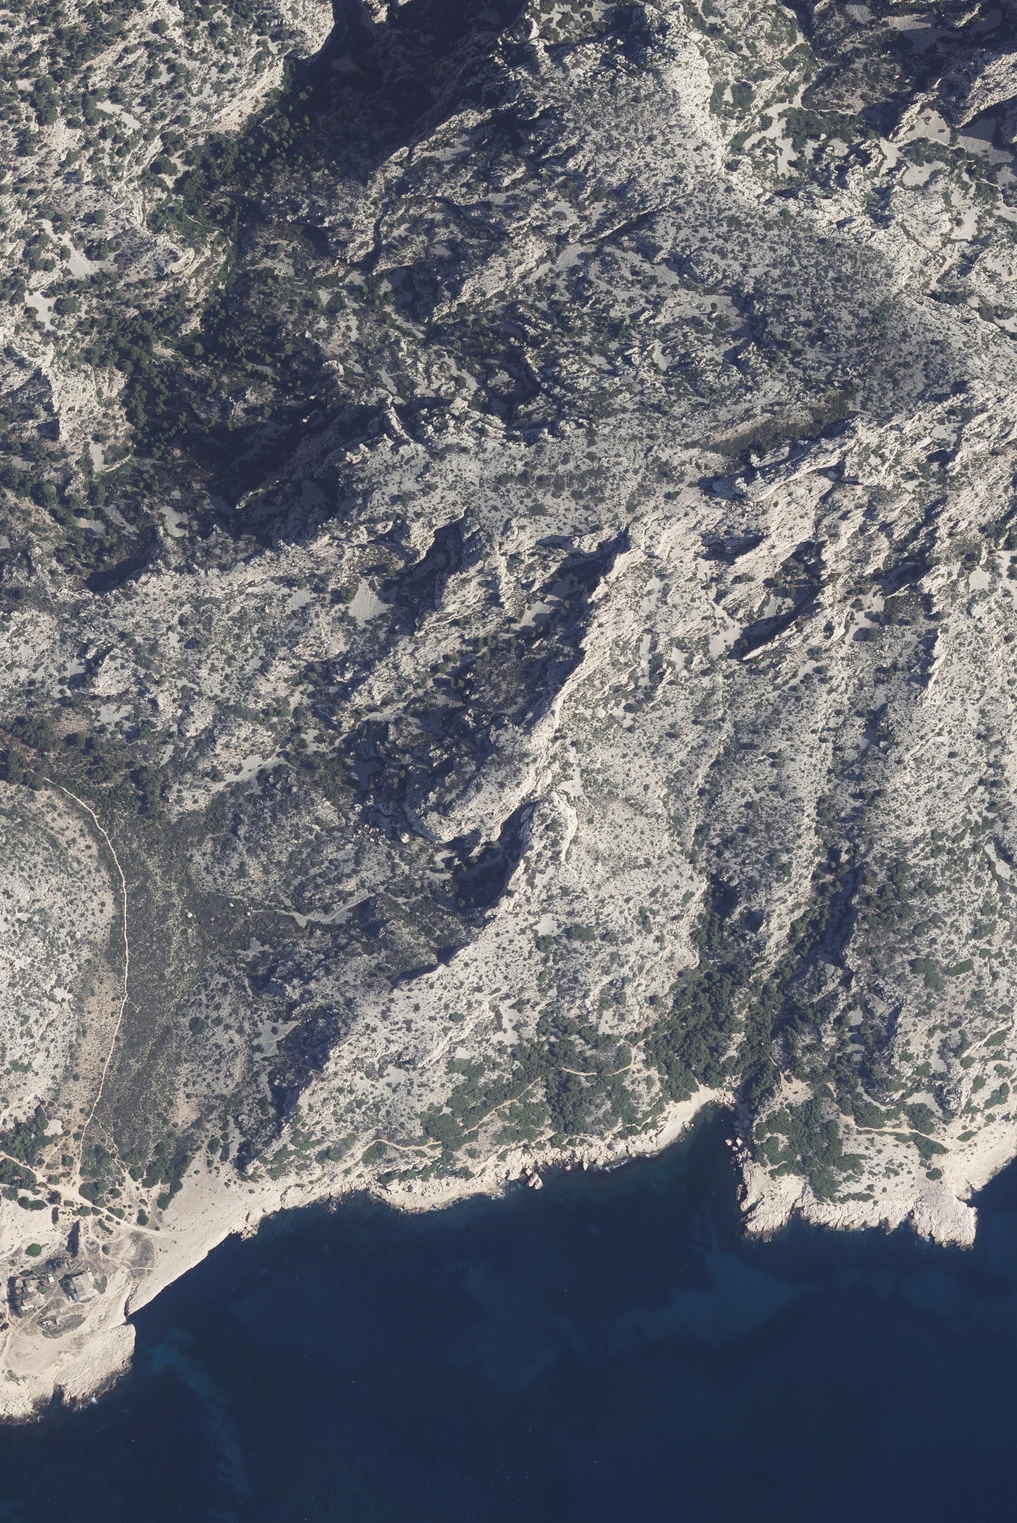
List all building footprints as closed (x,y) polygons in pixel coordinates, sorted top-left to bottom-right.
[(77,1277),(72,1279),(76,1289),(91,1284),(87,1271),(82,1272),(83,1274),(80,1275),(80,1274),(76,1275),(77,1277)] [(23,1300),(25,1307),(43,1301),(41,1297),(42,1297),(42,1296),(43,1296),(43,1295),(43,1294),(42,1295),(41,1295),(41,1294),(40,1294),(35,1281),(24,1281),(30,1298),(23,1300)] [(91,1284),(76,1289),(79,1298),(80,1301),(95,1296),(91,1284)] [(74,1313),(42,1323),(43,1324),(56,1320),(58,1319),(74,1314),(74,1313)]
